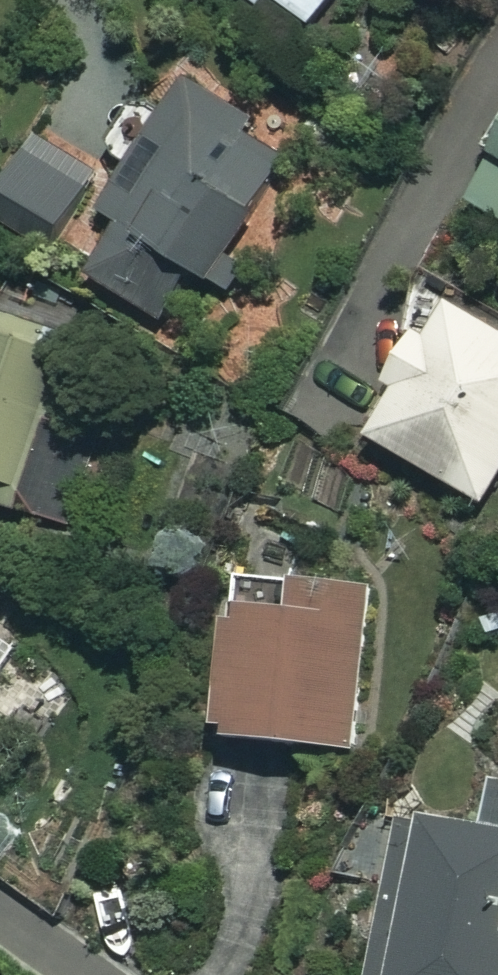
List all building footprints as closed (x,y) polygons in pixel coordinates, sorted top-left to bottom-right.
[(309,39),(337,0),(255,0),(309,39)] [(292,146),(183,89),(161,131),(132,116),(119,140),(144,153),(114,212),(127,219),(95,281),(172,321),(198,272),(221,284),(292,146)] [(487,153),(497,160),(497,137),(487,153)] [(35,138),(0,197),(0,218),(53,250),(98,176),(35,138)] [(477,202),(497,216),(497,170),(477,202)] [(445,296),(392,382),(403,389),(374,435),(488,505),(497,488),(497,329),(445,296)] [(0,305),(0,503),(26,510),(79,328),(0,305)] [(359,748),(370,586),(234,576),(223,739),(359,748)] [(0,628),(0,682),(25,645),(0,628)] [(493,779),(488,819),(497,821),(497,779),(493,779)] [(402,815),(374,974),(497,974),(497,832),(402,815)]
